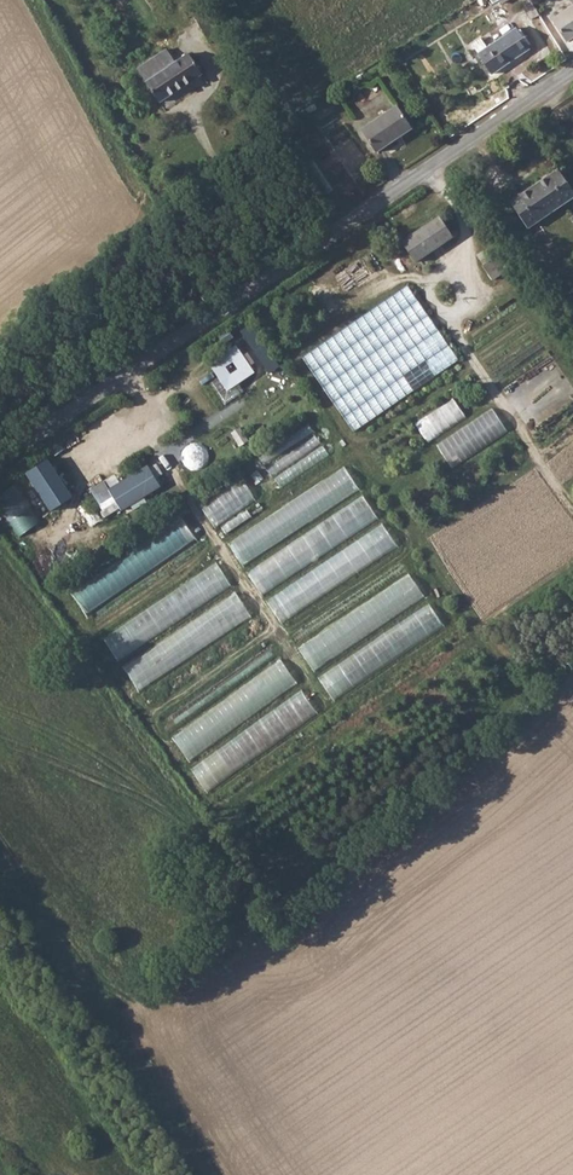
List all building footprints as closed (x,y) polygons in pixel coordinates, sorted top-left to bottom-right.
[(530,20),(539,14),(530,0),(518,0),(530,20)] [(552,20),(567,41),(572,37),(572,6),(552,20)] [(487,48),(478,54),(477,54),(491,74),(528,48),(514,28),(487,48)] [(166,49),(137,69),(158,101),(182,86),(201,73),(189,53),(175,62),(166,49)] [(396,106),(360,130),(376,152),(410,128),(396,106)] [(299,148),(293,137),(285,141),(292,152),(299,148)] [(509,202),(526,226),(572,195),(572,190),(558,169),(509,202)] [(439,216),(400,242),(414,261),(452,236),(439,216)] [(497,255),(482,265),(492,279),(507,268),(497,255)] [(413,286),(305,352),(352,428),(460,363),(413,286)] [(253,372),(235,345),(207,363),(226,391),(253,372)] [(417,422),(429,442),(468,418),(456,398),(417,422)] [(453,467),(510,432),(495,409),(438,443),(453,467)] [(261,455),(281,487),(330,456),(311,424),(261,455)] [(196,471),(212,458),(199,442),(183,455),(196,471)] [(116,473),(91,488),(107,517),(132,503),(135,508),(148,501),(146,496),(163,486),(150,464),(120,481),(116,473)] [(244,564),(362,490),(347,467),(229,540),(244,564)] [(26,476),(6,490),(31,525),(51,511),(26,476)] [(243,479),(202,506),(216,527),(257,500),(243,479)] [(366,496),(248,569),(263,593),(381,520),(366,496)] [(87,613),(198,539),(183,518),(72,592),(87,613)] [(283,623),(400,547),(385,523),(267,599),(283,623)] [(118,658),(234,588),(220,564),(104,634),(118,658)] [(411,574),(299,646),(315,669),(426,597),(411,574)] [(240,595),(123,663),(137,687),(254,620),(240,595)] [(431,603),(320,676),(335,699),(446,626),(431,603)] [(284,660),(173,734),(189,758),(300,684),(284,660)] [(304,690),(192,766),(207,789),(320,714),(304,690)]
